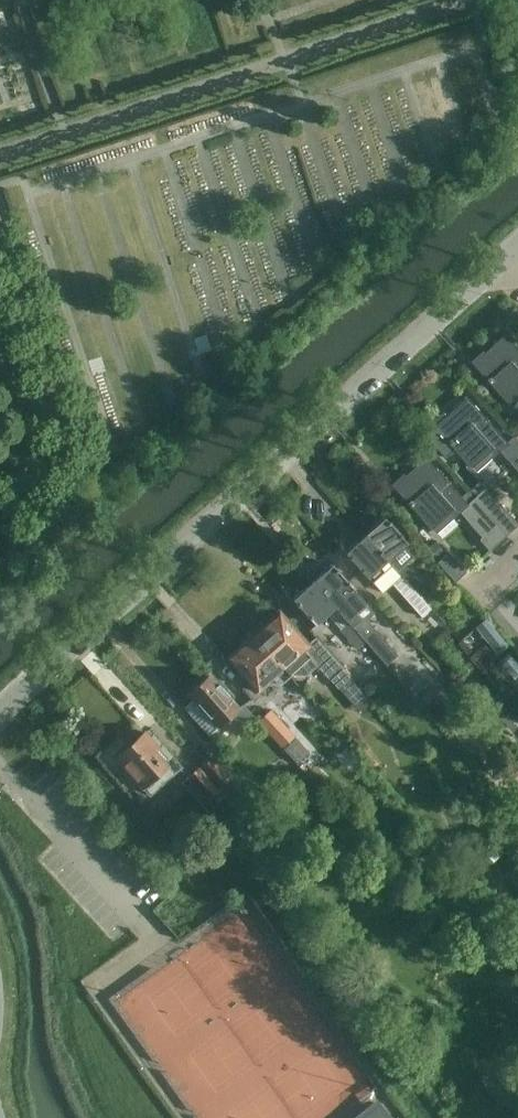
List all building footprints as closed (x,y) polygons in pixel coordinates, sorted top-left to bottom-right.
[(511,407),(517,400),(517,348),(506,335),(485,353),(483,351),(471,362),(511,407)] [(429,440),(445,459),(455,450),(471,468),(490,451),(494,456),(499,452),(517,473),(517,441),(515,437),(508,443),(466,396),(445,414),(443,412),(431,423),(438,431),(429,440)] [(426,458),(406,476),(404,474),(391,485),(432,530),(452,511),(457,516),(460,513),(481,537),(479,539),(489,551),(508,535),(475,498),(468,490),(461,497),(426,458)] [(517,526),(517,524),(501,505),(499,507),(484,489),(475,498),(508,535),(517,526)] [(365,536),(388,561),(397,552),(404,553),(405,554),(406,553),(405,552),(405,545),(408,543),(385,518),(382,520),(375,520),(375,519),(374,521),(374,528),(365,536)] [(393,567),(388,561),(365,536),(356,544),(350,544),(349,543),(348,544),(349,545),(348,551),(345,553),(372,583),(381,594),(392,584),(421,617),(431,609),(405,581),(393,567)] [(455,582),(456,582),(467,572),(449,552),(437,562),(455,582)] [(398,562),(393,567),(405,581),(413,574),(403,563),(401,565),(398,562)] [(313,583),(364,642),(373,634),(356,615),(367,605),(333,565),(329,568),(323,568),(322,567),(321,568),(322,574),(313,583)] [(364,642),(313,583),(303,592),(296,591),(296,590),(295,591),(296,592),(296,598),(293,601),(315,626),(318,624),(325,624),(326,624),(327,624),(326,623),(326,616),(327,615),(356,649),(364,642)] [(250,632),(290,676),(307,677),(317,667),(329,680),(334,680),(344,672),(316,640),(308,647),(279,614),(265,626),(260,623),(250,632)] [(508,646),(486,619),(475,628),(497,656),(508,646)] [(243,690),(254,702),(264,692),(260,689),(273,678),(279,685),(290,676),(250,632),(240,641),(242,646),(229,658),(251,682),(243,690)] [(191,691),(180,701),(178,703),(209,737),(232,717),(236,721),(248,726),(255,720),(243,706),(240,709),(218,685),(217,686),(208,676),(205,679),(203,678),(190,689),(191,691)] [(258,723),(279,747),(291,737),(270,713),(258,723)] [(144,732),(116,757),(131,773),(149,795),(180,768),(153,736),(150,739),(144,732)] [(226,800),(238,790),(212,759),(202,768),(220,789),(218,790),(226,800)] [(199,770),(189,779),(207,800),(217,791),(199,770)] [(361,1117),(384,1117),(376,1107),(361,1117)]
